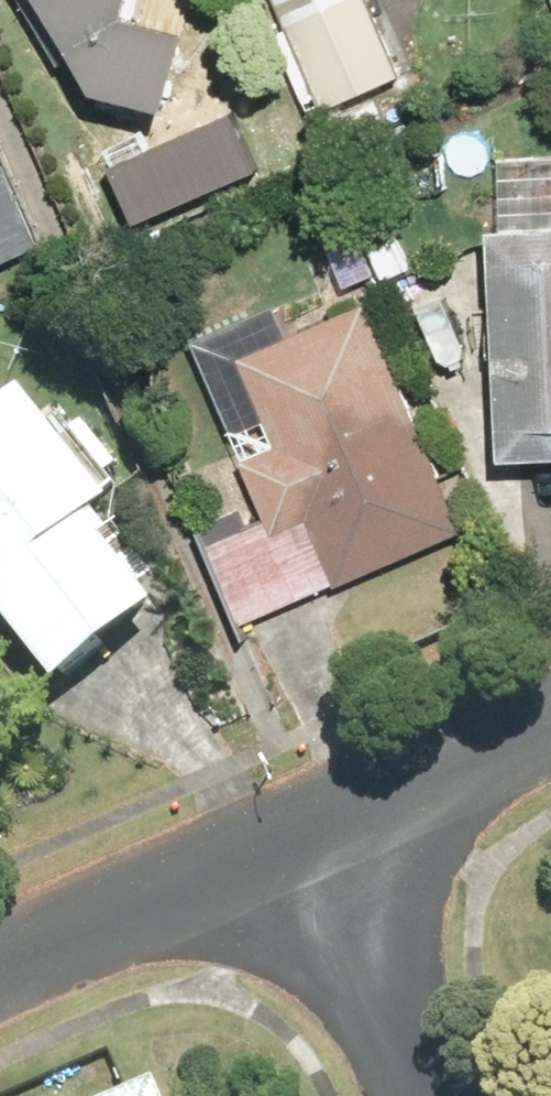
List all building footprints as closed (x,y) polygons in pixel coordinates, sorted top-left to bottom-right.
[(83,86),(159,103),(179,29),(117,12),(120,0),(33,0),(83,86)] [(317,112),(399,77),(366,0),(270,0),(317,112)] [(225,120),(106,172),(128,223),(247,171),(225,120)] [(37,244),(0,162),(0,260),(37,244)] [(481,224),(490,455),(550,453),(550,221),(481,224)] [(361,300),(232,358),(271,444),(236,460),(271,536),(305,521),(334,584),(463,527),(361,300)] [(49,683),(147,601),(97,541),(108,532),(89,509),(104,496),(12,385),(0,395),(0,624),(49,683)] [(108,1095),(158,1095),(150,1077),(108,1095)]
